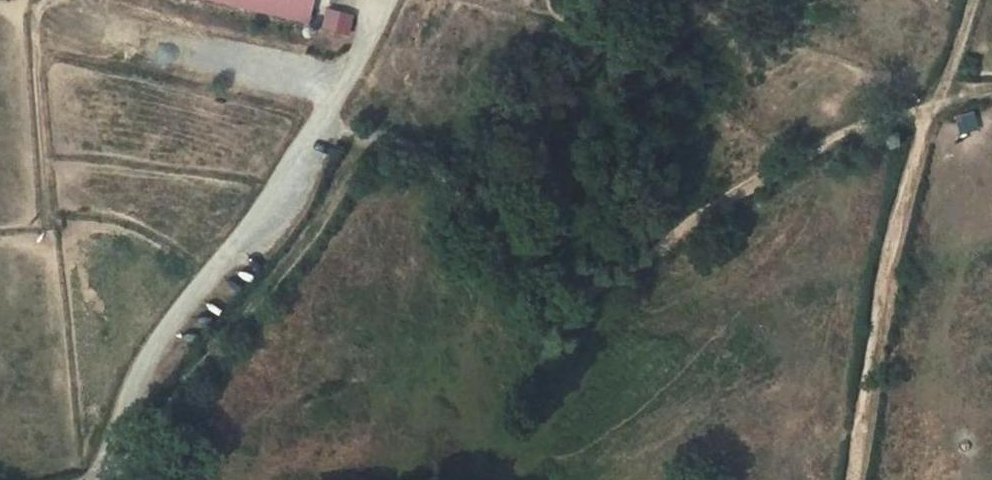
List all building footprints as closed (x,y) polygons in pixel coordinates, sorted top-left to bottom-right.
[(305,15),(308,0),(244,0),(305,15)] [(325,9),(324,31),(350,33),(352,12),(325,9)] [(988,120),(980,116),(976,123),(984,127),(988,120)]
